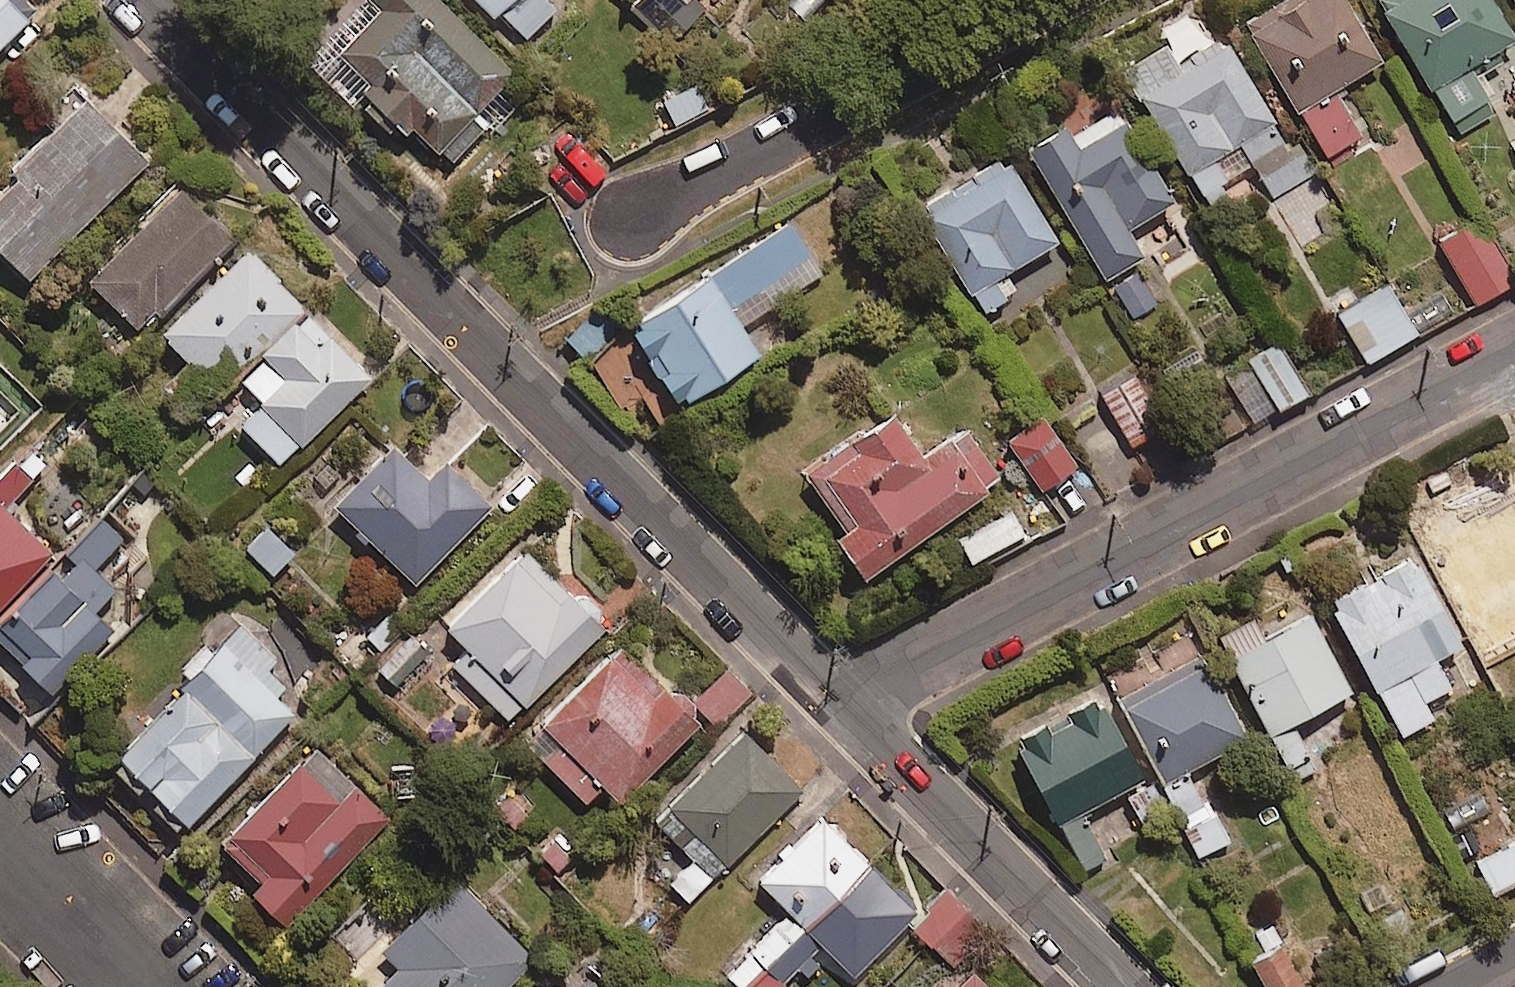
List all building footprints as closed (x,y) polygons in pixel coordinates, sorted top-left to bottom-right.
[(29,0),(0,0),(0,36),(33,4),(29,0)] [(445,0),(353,0),(314,43),(401,124),(406,119),(451,160),(499,108),(485,96),(514,64),(445,0)] [(490,14),(498,7),(523,37),(557,9),(549,0),(479,0),(490,14)] [(1204,0),(1196,0),(1157,23),(1163,33),(1121,57),(1201,193),(1251,163),(1270,196),(1306,175),(1204,0)] [(1345,0),(1271,0),(1242,17),(1326,153),(1369,127),(1339,79),(1379,55),(1345,0)] [(1494,0),(1379,0),(1458,131),(1501,105),(1470,55),(1512,30),(1494,0)] [(692,77),(657,95),(670,122),(706,105),(692,77)] [(76,87),(0,172),(0,247),(32,275),(100,199),(145,149),(76,87)] [(1170,196),(1113,100),(1068,126),(1059,111),(1020,134),(1102,273),(1140,251),(1124,224),(1170,196)] [(1054,233),(999,146),(914,200),(981,307),(1013,287),(1000,267),(1054,233)] [(230,231),(178,178),(82,270),(134,324),(230,231)] [(1478,209),(1432,236),(1471,300),(1514,274),(1514,270),(1478,209)] [(820,269),(786,214),(621,316),(671,397),(753,347),(736,321),(820,269)] [(213,382),(230,365),(298,299),(240,238),(154,322),(213,382)] [(1157,300),(1138,268),(1110,285),(1129,316),(1157,300)] [(1414,327),(1384,278),(1325,314),(1355,363),(1414,327)] [(366,368),(303,304),(294,313),(290,309),(256,342),(260,346),(236,370),(257,393),(235,415),(276,457),(366,368)] [(614,329),(594,309),(566,338),(586,358),(614,329)] [(1304,387),(1274,336),(1245,353),(1275,404),(1304,387)] [(1159,422),(1129,369),(1098,387),(1128,440),(1159,422)] [(922,449),(891,402),(799,462),(836,517),(829,522),(860,569),(998,477),(962,423),(922,449)] [(1075,460),(1042,409),(1005,433),(1038,484),(1075,460)] [(328,498),(412,579),(493,496),(445,449),(423,471),(387,436),(328,498)] [(1433,537),(1514,692),(1514,494),(1433,537)] [(45,548),(0,502),(0,592),(45,548)] [(1008,505),(953,534),(967,559),(1021,530),(1008,505)] [(49,688),(111,627),(93,609),(113,591),(90,568),(120,538),(98,517),(0,614),(0,638),(49,688)] [(261,517),(239,540),(266,567),(289,544),(261,517)] [(507,718),(601,623),(568,591),(518,541),(442,618),(466,643),(449,660),(507,718)] [(1458,636),(1409,544),(1323,590),(1399,731),(1430,714),(1420,696),(1447,682),(1430,651),(1458,636)] [(1214,631),(1292,777),(1325,760),(1298,710),(1348,683),(1297,587),(1214,631)] [(392,603),(362,633),(380,651),(410,620),(392,603)] [(272,695),(282,685),(265,668),(274,659),(234,620),(100,757),(128,784),(139,773),(158,791),(147,803),(175,831),(291,713),(272,695)] [(406,627),(373,662),(397,684),(430,650),(406,627)] [(600,780),(619,798),(697,716),(613,636),(519,735),(584,797),(600,780)] [(1243,729),(1202,651),(1118,695),(1159,773),(1243,729)] [(724,662),(688,697),(714,724),(750,689),(724,662)] [(1143,777),(1099,688),(1013,730),(1082,868),(1103,857),(1080,809),(1143,777)] [(699,888),(800,784),(738,724),(652,812),(693,852),(678,867),(699,888)] [(387,818),(310,740),(212,836),(259,884),(254,889),(283,919),(387,818)] [(1177,818),(1196,855),(1228,839),(1192,765),(1159,780),(1177,818)] [(1177,818),(1159,780),(1126,796),(1144,834),(1177,818)] [(737,985),(866,860),(819,811),(752,877),(781,907),(719,967),(737,985)] [(1474,855),(1486,886),(1514,875),(1514,839),(1474,855)] [(915,910),(866,860),(737,985),(735,986),(777,986),(797,968),(803,975),(817,961),(810,954),(820,945),(849,974),(915,910)] [(376,943),(394,962),(366,986),(502,986),(531,960),(452,873),(376,943)] [(947,890),(913,923),(952,963),(987,930),(947,890)] [(1270,920),(1252,929),(1261,948),(1250,953),(1267,986),(1304,986),(1270,920)] [(964,964),(941,986),(988,986),(964,964)]
